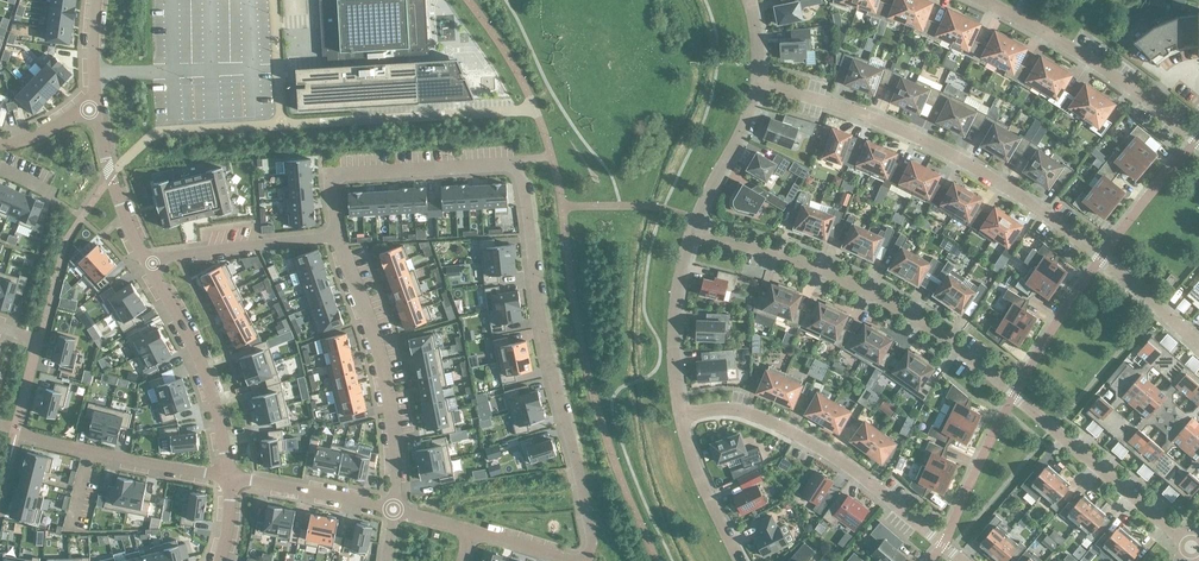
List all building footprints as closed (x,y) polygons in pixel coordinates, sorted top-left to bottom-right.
[(296,69),(297,84),(306,83),(305,87),(297,88),(299,111),(300,110),(352,107),(352,105),(416,101),(416,103),(434,102),(475,100),(466,78),(463,78),(461,73),(463,73),(458,60),(433,61),(418,61),(405,62),(405,56),(429,54),(426,0),(319,0),(323,56),(328,56),(329,67),(309,68),(296,69)] [(821,0),(795,0),(793,3),(775,7),(776,14),(774,14),(776,23),(778,22),(778,24),(802,19),(800,11),(802,10),(806,4),(821,1),(821,0)] [(860,0),(833,0),(832,4),(846,8),(848,2),(858,5),(860,0)] [(886,3),(878,0),(860,0),(858,5),(868,9),(866,15),(880,19),(886,3)] [(880,19),(894,24),(896,18),(906,22),(915,0),(896,0),(894,6),(886,3),(880,19)] [(934,22),(926,19),(932,3),(929,2),(928,0),(915,0),(906,22),(916,26),(914,32),(927,37),(934,22)] [(1178,8),(1185,9),(1186,0),(1179,0),(1178,8)] [(73,19),(75,7),(52,4),(50,16),(73,19)] [(934,22),(927,37),(940,43),(943,37),(953,42),(965,16),(953,11),(951,12),(948,10),(942,25),(934,22)] [(1139,11),(1135,16),(1139,20),(1144,16),(1139,11)] [(1198,13),(1198,14),(1175,18),(1153,27),(1134,41),(1151,59),(1160,52),(1163,55),(1168,51),(1166,47),(1175,43),(1177,48),(1183,45),(1182,41),(1192,39),(1193,44),(1198,43),(1198,56),(1198,13)] [(71,31),(73,19),(50,16),(49,28),(71,31)] [(965,16),(953,42),(950,48),(973,58),(980,43),(972,39),(979,25),(977,23),(976,21),(965,16)] [(836,26),(836,41),(843,43),(848,30),(836,26)] [(70,44),(71,31),(49,28),(47,40),(70,44)] [(781,59),(794,58),(794,61),(803,61),(803,58),(806,58),(806,51),(811,51),(810,30),(792,31),(792,42),(780,42),(781,59)] [(980,43),(973,58),(986,65),(989,59),(998,64),(1012,39),(1001,33),(998,34),(996,33),(988,47),(980,43)] [(1012,39),(998,64),(1007,69),(1004,75),(1017,82),(1026,67),(1018,63),(1026,49),(1023,47),(1022,45),(1012,39)] [(859,89),(869,61),(855,56),(855,57),(844,53),(839,69),(849,72),(845,84),(859,89)] [(1026,67),(1017,82),(1030,89),(1033,84),(1042,89),(1057,65),(1046,58),(1044,59),(1041,57),(1033,71),(1026,67)] [(71,74),(60,64),(61,63),(55,58),(55,59),(54,58),(44,68),(62,84),(61,85),(71,74)] [(869,61),(859,89),(873,94),(877,83),(887,86),(893,70),(882,66),(880,69),(868,65),(870,61),(869,61)] [(1057,65),(1042,89),(1051,95),(1048,100),(1060,108),(1069,94),(1062,89),(1071,75),(1068,74),(1067,71),(1057,65)] [(62,84),(44,68),(35,77),(53,94),(61,85),(62,84)] [(893,70),(887,86),(896,90),(892,101),(905,107),(917,80),(915,84),(903,78),(905,75),(893,70)] [(53,94),(35,77),(27,87),(44,103),(53,94)] [(917,80),(905,107),(919,113),(924,102),(933,106),(941,91),(931,86),(917,80)] [(1009,91),(1018,94),(1020,88),(1011,85),(1009,91)] [(1069,94),(1060,108),(1072,116),(1076,111),(1084,117),(1101,93),(1091,86),(1088,87),(1086,85),(1076,98),(1069,94)] [(44,103),(27,87),(17,97),(34,113),(44,103)] [(941,91),(933,106),(943,111),(937,121),(950,128),(964,102),(951,95),(950,96),(941,91)] [(1101,93),(1084,117),(1093,123),(1090,128),(1102,136),(1112,123),(1104,118),(1114,104),(1111,103),(1111,100),(1101,93)] [(964,102),(950,128),(964,135),(969,124),(978,129),(987,114),(977,109),(977,108),(964,102)] [(987,114),(978,129),(987,134),(981,145),(994,152),(1009,127),(996,119),(996,120),(987,114)] [(798,118),(794,128),(771,120),(764,138),(791,148),(797,130),(812,136),(817,124),(798,118)] [(1126,149),(1146,166),(1156,154),(1144,143),(1150,136),(1137,125),(1127,137),(1132,141),(1126,149)] [(1022,155),(1031,141),(1020,134),(1019,137),(1007,131),(1010,127),(1009,127),(994,152),(1007,160),(1013,149),(1022,155)] [(849,166),(855,150),(847,147),(851,135),(833,129),(831,134),(828,134),(824,145),(827,146),(823,157),(849,166)] [(870,175),(882,147),(867,141),(862,153),(855,150),(849,166),(870,175)] [(1031,141),(1022,155),(1030,161),(1024,171),(1036,179),(1050,158),(1039,151),(1041,148),(1031,141)] [(889,188),(899,168),(892,165),(897,154),(882,147),(870,175),(884,181),(882,185),(889,188)] [(1146,166),(1126,149),(1119,156),(1114,152),(1104,164),(1117,175),(1123,168),(1135,178),(1146,166)] [(757,153),(756,155),(753,153),(745,165),(748,167),(747,170),(753,173),(752,175),(759,179),(760,177),(766,181),(771,173),(773,174),(775,171),(782,175),(790,162),(777,155),(772,162),(757,153)] [(1050,158),(1036,179),(1048,187),(1055,177),(1064,184),(1074,170),(1063,163),(1061,166),(1050,158)] [(312,173),(311,159),(284,161),(285,175),(288,175),(312,173)] [(912,194),(925,168),(911,160),(905,171),(899,168),(889,188),(890,188),(892,184),(912,194)] [(804,179),(809,169),(794,161),(789,170),(804,179)] [(1117,175),(1104,164),(1094,176),(1099,180),(1093,188),(1114,205),(1124,192),(1112,182),(1117,175)] [(169,180),(154,184),(157,198),(156,198),(160,214),(161,213),(164,228),(180,224),(179,222),(217,213),(217,215),(232,211),(222,167),(207,171),(207,173),(169,182),(169,180)] [(931,209),(941,189),(934,186),(940,175),(925,168),(912,194),(933,205),(930,209),(931,209)] [(314,186),(312,173),(288,175),(289,187),(289,188),(312,186),(314,186)] [(730,201),(730,204),(732,208),(734,210),(738,212),(753,216),(753,217),(765,197),(739,182),(739,183),(740,183),(733,194),(731,197),(730,201)] [(953,217),(968,191),(954,182),(947,193),(941,189),(931,209),(937,213),(939,209),(953,217)] [(508,206),(507,184),(501,184),(501,183),(493,184),(494,207),(508,206)] [(494,207),(493,184),(492,184),(492,185),(480,185),(482,208),(494,207)] [(456,210),(455,185),(441,186),(442,202),(435,202),(436,216),(443,216),(443,210),(456,210)] [(469,209),(467,185),(455,185),(456,210),(469,209)] [(482,208),(480,185),(468,186),(468,185),(467,185),(469,209),(482,208)] [(313,198),(312,186),(289,188),(289,187),(284,187),(285,201),(313,198)] [(18,192),(7,187),(0,203),(0,216),(8,219),(10,214),(9,214),(18,192)] [(436,216),(435,202),(427,203),(426,187),(413,188),(414,212),(428,211),(428,217),(436,216)] [(414,212),(413,188),(400,189),(402,213),(414,212)] [(1114,205),(1093,188),(1087,196),(1082,192),(1073,204),(1086,214),(1091,207),(1104,217),(1114,205)] [(402,213),(400,189),(400,190),(387,191),(389,214),(402,213)] [(389,214),(387,191),(375,192),(376,214),(389,214)] [(973,228),(982,213),(975,210),(982,199),(968,191),(953,217),(973,228)] [(21,219),(30,197),(30,196),(30,197),(18,192),(9,214),(10,214),(21,219)] [(363,215),(362,192),(353,192),(353,193),(348,193),(350,216),(363,215)] [(376,214),(375,192),(362,192),(363,215),(376,214)] [(803,231),(810,233),(818,211),(809,208),(811,195),(801,192),(798,196),(793,210),(800,212),(794,231),(801,234),(803,231)] [(852,195),(844,192),(839,204),(847,207),(852,195)] [(784,210),(788,203),(771,193),(767,200),(784,210)] [(38,216),(44,202),(30,197),(21,219),(19,224),(32,229),(35,223),(36,224),(36,223),(39,216),(38,216)] [(314,211),(313,198),(285,201),(286,214),(289,214),(289,213),(314,211)] [(992,241),(1008,217),(995,207),(988,218),(982,213),(973,228),(992,241)] [(818,211),(810,233),(825,239),(831,223),(838,226),(843,213),(831,208),(828,215),(818,211)] [(316,219),(315,211),(314,211),(289,213),(289,214),(290,227),(315,225),(315,219),(316,219)] [(858,253),(868,231),(853,225),(856,218),(849,215),(843,228),(850,231),(843,246),(858,253)] [(948,215),(945,220),(957,228),(960,222),(948,215)] [(1008,217),(992,241),(992,242),(995,238),(1007,246),(1002,254),(1009,259),(1022,240),(1015,236),(1022,226),(1008,217)] [(41,239),(44,226),(36,223),(36,224),(35,223),(32,229),(30,234),(41,239)] [(868,231),(858,253),(872,260),(879,245),(886,248),(894,231),(887,227),(885,232),(881,230),(877,236),(868,231)] [(1023,241),(1032,245),(1036,236),(1027,232),(1023,241)] [(904,276),(915,256),(907,251),(909,244),(905,242),(907,238),(900,234),(891,250),(898,254),(890,269),(904,276)] [(513,258),(512,245),(495,247),(494,239),(480,241),(482,262),(513,259),(513,258)] [(1032,267),(1057,284),(1057,282),(1060,284),(1066,274),(1064,273),(1066,270),(1052,261),(1057,254),(1044,243),(1038,253),(1040,254),(1032,267)] [(80,251),(70,260),(75,266),(77,264),(85,273),(86,274),(107,255),(98,245),(85,256),(80,251)] [(409,259),(404,245),(380,254),(382,259),(381,260),(384,267),(385,267),(405,260),(409,259)] [(323,262),(319,249),(292,259),(296,272),(323,262)] [(85,273),(83,275),(98,292),(109,282),(104,277),(117,266),(107,255),(86,274),(85,273)] [(915,256),(904,276),(918,284),(926,270),(933,274),(940,261),(933,257),(929,264),(915,256)] [(516,273),(515,258),(513,258),(513,259),(482,262),(485,284),(499,282),(498,275),(516,273)] [(409,271),(405,260),(385,267),(389,279),(409,272),(409,271)] [(952,269),(954,265),(948,261),(937,277),(944,281),(934,295),(948,304),(961,284),(965,278),(952,269)] [(327,274),(323,262),(296,272),(301,284),(327,274)] [(208,289),(232,277),(233,277),(226,264),(201,277),(204,282),(203,282),(207,290),(208,290),(208,289)] [(280,277),(274,264),(267,268),(273,281),(280,277)] [(1057,284),(1032,267),(1023,280),(1021,278),(1015,286),(1029,295),(1034,288),(1048,297),(1049,295),(1052,296),(1058,287),(1056,285),(1057,284)] [(419,282),(414,269),(409,271),(409,272),(389,279),(393,291),(419,282)] [(704,279),(700,295),(723,300),(726,290),(731,291),(734,289),(737,275),(719,270),(716,282),(704,279)] [(27,277),(20,275),(19,278),(5,274),(0,291),(0,309),(6,311),(7,309),(10,310),(15,292),(22,294),(27,277)] [(305,296),(330,287),(326,276),(328,275),(327,274),(301,284),(305,296)] [(1166,280),(1172,285),(1176,279),(1171,275),(1166,280)] [(237,288),(232,277),(208,289),(208,290),(213,301),(237,288)] [(418,297),(423,295),(419,282),(393,291),(398,303),(396,303),(396,304),(418,296),(418,297)] [(112,287),(100,294),(104,301),(106,300),(114,311),(114,312),(139,296),(139,297),(140,296),(131,283),(116,293),(112,287)] [(961,284),(948,304),(961,313),(970,299),(977,303),(987,288),(981,283),(978,287),(974,284),(969,290),(961,284)] [(775,320),(777,314),(787,287),(779,284),(778,287),(772,284),(767,297),(758,294),(753,312),(775,320)] [(521,306),(519,291),(500,294),(499,286),(485,289),(488,310),(520,305),(520,306),(521,306)] [(335,299),(330,287),(305,296),(309,308),(335,299)] [(798,328),(805,311),(797,308),(801,295),(794,293),(795,290),(787,287),(777,314),(788,318),(786,324),(798,328)] [(1193,287),(1186,295),(1191,299),(1192,298),(1194,300),(1192,303),(1198,309),(1198,292),(1193,287)] [(219,312),(241,301),(244,300),(237,288),(213,301),(219,312)] [(1001,314),(1027,330),(1028,329),(1030,330),(1036,320),(1034,319),(1035,316),(1022,308),(1026,300),(1008,289),(1003,297),(1009,301),(1001,314)] [(114,311),(112,312),(124,332),(136,324),(132,318),(147,309),(139,297),(139,296),(114,312),(114,311)] [(422,308),(418,297),(418,296),(396,304),(401,316),(422,308)] [(339,311),(335,299),(309,308),(313,320),(340,311),(339,310),(339,311)] [(247,313),(241,301),(219,312),(225,323),(244,314),(245,314),(247,313)] [(805,311),(798,328),(820,338),(834,306),(827,303),(825,305),(819,302),(813,315),(805,311)] [(747,304),(745,312),(752,314),(754,307),(747,304)] [(505,323),(523,320),(520,306),(520,305),(488,310),(492,332),(506,330),(505,323)] [(432,320),(427,306),(422,308),(401,316),(406,329),(432,320)] [(841,348),(850,331),(842,328),(847,315),(841,312),(842,310),(834,306),(820,338),(841,348)] [(344,324),(340,311),(313,320),(318,333),(344,324)] [(250,324),(245,314),(244,314),(225,323),(224,324),(230,335),(253,324),(252,323),(250,324)] [(697,337),(696,339),(724,340),(724,331),(729,331),(730,314),(711,314),(711,321),(697,321),(697,329),(694,329),(694,337),(697,337)] [(1026,331),(1027,330),(1001,314),(1001,315),(1005,317),(997,330),(991,326),(986,333),(999,343),(999,344),(1005,335),(1018,344),(1020,341),(1022,343),(1028,333),(1026,331)] [(237,348),(259,336),(253,324),(230,335),(237,348)] [(850,331),(841,348),(862,360),(880,330),(872,325),(871,328),(865,324),(858,336),(850,331)] [(139,330),(126,337),(130,344),(137,357),(139,356),(165,342),(165,343),(166,342),(159,329),(142,337),(139,330)] [(883,372),(893,356),(885,352),(892,340),(886,336),(887,334),(880,330),(862,360),(883,372)] [(752,353),(761,353),(761,336),(752,332),(752,353)] [(350,346),(348,338),(347,333),(320,340),(324,353),(329,352),(350,346)] [(55,352),(53,361),(61,363),(59,370),(73,373),(78,353),(72,351),(76,339),(60,335),(58,344),(57,344),(55,352)] [(437,348),(434,335),(409,340),(412,353),(413,353),(437,348)] [(1115,371),(1132,386),(1165,347),(1151,336),(1142,347),(1142,348),(1137,353),(1147,361),(1142,368),(1135,369),(1128,363),(1127,364),(1123,361),(1115,371)] [(529,356),(526,341),(509,345),(507,338),(493,340),(498,362),(529,356)] [(274,361),(267,341),(254,345),(256,352),(240,358),(244,371),(274,361)] [(165,342),(139,356),(146,369),(144,370),(147,377),(160,370),(156,363),(172,355),(165,343),(165,342)] [(353,359),(350,347),(351,347),(350,346),(329,352),(332,364),(353,359)] [(442,360),(440,347),(437,348),(413,353),(416,366),(442,360)] [(1132,386),(1144,396),(1154,385),(1148,380),(1147,373),(1153,366),(1163,375),(1177,358),(1165,347),(1132,386)] [(736,368),(734,349),(715,351),(715,361),(697,362),(699,382),(727,379),(726,369),(736,368)] [(893,356),(883,372),(902,386),(923,357),(915,352),(914,354),(908,350),(900,361),(893,356)] [(532,370),(529,356),(498,362),(502,384),(516,381),(515,374),(532,370)] [(923,357),(902,386),(925,401),(933,385),(926,379),(934,368),(928,364),(930,362),(923,357)] [(1144,396),(1157,407),(1190,369),(1177,358),(1163,375),(1173,383),(1167,390),(1160,390),(1154,385),(1144,396)] [(356,371),(353,359),(332,364),(326,365),(329,378),(356,371)] [(815,378),(823,362),(815,359),(807,374),(815,378)] [(445,373),(442,360),(416,366),(418,378),(445,373)] [(281,382),(274,361),(244,371),(248,385),(265,379),(267,386),(281,382)] [(823,362),(815,378),(823,382),(830,366),(823,362)] [(763,397),(774,401),(786,373),(769,366),(758,392),(764,394),(763,397)] [(1170,418),(1179,407),(1173,402),(1172,394),(1178,388),(1188,396),(1198,384),(1198,377),(1190,369),(1157,407),(1170,418)] [(359,383),(356,371),(329,378),(332,390),(360,384),(360,383),(359,383)] [(1086,413),(1099,424),(1132,386),(1115,371),(1106,381),(1110,384),(1109,386),(1115,391),(1116,399),(1110,405),(1100,396),(1096,402),(1095,401),(1086,413)] [(447,386),(445,373),(418,378),(421,391),(442,387),(447,386)] [(803,380),(786,373),(774,401),(785,406),(786,404),(792,406),(803,380)] [(163,376),(150,381),(152,388),(154,387),(159,401),(187,392),(182,378),(165,383),(163,376)] [(286,404),(281,382),(267,386),(269,394),(252,397),(253,400),(251,401),(253,409),(255,409),(256,411),(286,404)] [(807,382),(802,392),(807,395),(812,384),(807,382)] [(42,406),(40,414),(56,418),(59,406),(64,407),(69,387),(56,383),(54,390),(46,389),(44,397),(43,397),(41,406),(42,406)] [(363,396),(360,384),(332,390),(335,403),(363,396)] [(946,415),(973,428),(973,427),(976,428),(981,417),(978,416),(980,413),(965,406),(969,398),(952,384),(946,397),(953,401),(946,415)] [(1182,429),(1198,409),(1198,384),(1188,396),(1198,405),(1193,411),(1185,412),(1179,407),(1170,418),(1182,429)] [(1128,402),(1135,408),(1144,396),(1132,386),(1099,424),(1111,435),(1126,418),(1116,409),(1121,403),(1128,402)] [(444,399),(442,387),(421,391),(423,403),(444,399)] [(864,406),(874,391),(866,387),(857,401),(864,406)] [(510,413),(541,405),(541,406),(542,405),(538,390),(520,395),(518,388),(504,392),(510,413)] [(874,391),(864,406),(872,411),(881,396),(874,391)] [(159,401),(156,401),(163,423),(177,419),(175,412),(192,406),(187,392),(159,401)] [(821,425),(834,403),(818,394),(806,413),(812,417),(811,419),(821,425)] [(367,410),(363,396),(335,403),(340,424),(344,423),(355,420),(353,413),(367,410)] [(1111,435),(1124,446),(1157,407),(1144,396),(1135,408),(1141,413),(1141,420),(1136,427),(1126,418),(1111,435)] [(449,411),(446,398),(444,399),(423,403),(422,403),(424,416),(449,411)] [(89,403),(85,417),(92,419),(88,436),(103,440),(110,409),(89,403)] [(834,403),(821,425),(832,430),(833,428),(838,432),(850,412),(834,403)] [(291,425),(286,404),(256,411),(259,425),(275,421),(277,428),(291,425)] [(528,424),(545,419),(541,406),(541,405),(510,413),(516,435),(530,431),(528,424)] [(1160,429),(1170,418),(1157,407),(1124,446),(1137,456),(1151,440),(1141,431),(1147,425),(1154,424),(1160,429)] [(110,409),(103,440),(117,443),(121,426),(128,428),(132,414),(110,409)] [(1198,435),(1198,424),(1198,423),(1198,416),(1198,414),(1198,409),(1182,429),(1195,440),(1198,435)] [(456,432),(452,410),(449,411),(424,416),(427,430),(441,427),(442,435),(456,432)] [(973,428),(946,415),(939,428),(932,425),(928,433),(947,443),(951,435),(965,442),(967,440),(969,441),(975,431),(972,429),(973,428)] [(915,421),(908,416),(900,433),(907,436),(915,421)] [(1082,425),(1093,436),(1101,428),(1090,417),(1082,425)] [(1149,467),(1182,429),(1170,418),(1160,429),(1166,435),(1167,442),(1161,448),(1151,440),(1137,456),(1149,467)] [(865,453),(880,433),(865,422),(852,440),(857,444),(856,446),(865,453)] [(179,427),(165,429),(165,436),(168,436),(169,452),(199,449),(198,446),(200,445),(199,436),(197,437),(197,433),(180,435),(179,427)] [(1179,446),(1185,451),(1195,440),(1182,429),(1149,467),(1162,478),(1177,461),(1166,453),(1172,446),(1179,446)] [(285,452),(283,430),(268,432),(269,439),(261,440),(262,449),(263,458),(264,466),(280,465),(279,452),(285,452)] [(880,433),(865,453),(875,460),(876,458),(882,462),(895,444),(880,433)] [(758,447),(745,452),(739,436),(740,436),(739,434),(738,435),(713,444),(712,444),(712,445),(714,449),(710,450),(713,459),(717,458),(718,461),(718,462),(719,462),(740,455),(742,462),(761,456),(758,447)] [(451,459),(446,437),(432,440),(433,447),(416,450),(419,464),(419,465),(451,459)] [(526,465),(557,455),(556,451),(557,451),(555,442),(553,443),(552,439),(535,445),(532,438),(519,442),(526,465)] [(326,471),(331,449),(330,448),(318,446),(319,440),(311,439),(308,453),(315,454),(313,468),(326,471)] [(1119,458),(1126,449),(1115,439),(1107,447),(1119,458)] [(1175,489),(1198,461),(1198,443),(1195,440),(1185,451),(1191,455),(1192,463),(1187,470),(1177,461),(1162,478),(1175,489)] [(922,465),(949,478),(950,476),(952,477),(957,467),(955,466),(956,463),(941,456),(945,448),(929,441),(925,450),(932,453),(926,467),(922,465)] [(339,473),(345,447),(331,444),(330,448),(331,449),(326,471),(339,473)] [(486,450),(490,459),(502,455),(499,446),(486,450)] [(352,476),(357,452),(358,450),(345,447),(339,473),(351,476),(352,476)] [(28,452),(24,466),(45,471),(45,472),(50,473),(54,458),(28,452)] [(365,480),(368,466),(375,467),(378,453),(371,452),(370,455),(357,452),(352,476),(351,476),(351,477),(365,480)] [(778,466),(787,471),(792,462),(783,458),(778,466)] [(455,480),(451,459),(419,465),(419,464),(418,465),(421,480),(439,476),(441,483),(455,480)] [(1132,469),(1143,479),(1151,471),(1140,460),(1132,469)] [(1175,489),(1188,500),(1198,489),(1197,488),(1198,487),(1198,480),(1192,475),(1197,468),(1198,468),(1198,461),(1175,489)] [(488,468),(491,475),(500,472),(498,465),(488,468)] [(949,478),(922,465),(916,479),(913,478),(909,486),(922,497),(923,497),(928,486),(943,492),(944,490),(946,491),(951,480),(949,479),(949,478)] [(1037,500),(1059,474),(1048,465),(1039,476),(1033,471),(1021,486),(1029,493),(1037,500),(1036,500),(1037,500)] [(24,466),(21,478),(42,483),(45,472),(45,471),(24,466)] [(742,514),(765,503),(756,486),(754,483),(761,480),(757,471),(739,480),(743,489),(744,488),(745,491),(734,497),(736,501),(734,502),(738,511),(740,510),(742,514)] [(832,482),(827,479),(827,476),(823,474),(821,475),(816,471),(801,494),(817,504),(813,510),(820,514),(830,500),(823,496),(832,482)] [(1059,474),(1037,500),(1037,501),(1042,495),(1052,503),(1050,506),(1056,511),(1066,500),(1060,495),(1070,484),(1059,474)] [(106,497),(104,508),(126,512),(132,481),(133,481),(133,480),(118,477),(116,487),(109,486),(106,497)] [(716,484),(720,494),(729,490),(728,486),(734,483),(731,477),(716,484)] [(18,490),(18,491),(39,496),(39,495),(42,483),(21,478),(18,490)] [(132,481),(126,512),(148,516),(151,502),(143,501),(147,483),(133,481),(132,481)] [(1165,482),(1157,491),(1168,501),(1176,492),(1165,482)] [(17,490),(13,503),(41,510),(41,509),(44,497),(39,495),(39,496),(18,491),(18,490),(17,490)] [(182,504),(180,524),(194,526),(194,519),(203,520),(204,511),(205,512),(206,503),(205,503),(207,494),(190,492),(189,505),(182,504)] [(99,495),(97,506),(104,508),(106,497),(99,495)] [(856,499),(855,500),(849,495),(840,507),(834,502),(823,516),(834,525),(839,519),(854,530),(868,510),(862,505),(862,504),(856,499)] [(1078,525),(1095,505),(1084,496),(1074,507),(1069,502),(1059,513),(1065,518),(1067,516),(1078,525)] [(157,497),(156,504),(164,505),(165,498),(157,497)] [(779,511),(789,510),(788,500),(778,502),(779,511)] [(13,503),(10,516),(39,524),(43,509),(41,509),(41,510),(13,503)] [(277,536),(282,509),(283,508),(268,505),(265,523),(258,521),(255,535),(262,537),(263,534),(277,536)] [(1095,505),(1078,525),(1088,534),(1086,536),(1092,542),(1102,530),(1096,525),(1106,514),(1095,505)] [(293,528),(296,511),(282,509),(277,536),(290,539),(290,542),(297,543),(300,529),(293,528)] [(319,545),(325,517),(311,514),(308,531),(300,529),(297,543),(319,548),(320,545),(319,545)] [(340,552),(342,538),(336,536),(339,520),(336,519),(336,517),(327,515),(327,517),(325,517),(319,545),(320,545),(333,547),(332,550),(340,552)] [(980,550),(988,557),(1007,535),(997,526),(1002,520),(996,515),(983,530),(989,535),(979,546),(982,548),(980,550)] [(779,527),(777,528),(771,516),(755,524),(761,536),(755,539),(757,543),(755,544),(754,546),(757,553),(760,553),(761,553),(763,556),(787,544),(779,527)] [(788,530),(795,536),(802,528),(795,521),(788,530)] [(880,522),(871,534),(882,543),(872,555),(879,560),(903,560),(905,557),(892,546),(899,538),(880,522)] [(819,523),(816,528),(815,529),(821,534),(826,528),(824,526),(819,523)] [(366,555),(372,529),(369,528),(369,527),(360,525),(360,526),(356,526),(352,543),(345,542),(343,553),(350,554),(351,552),(366,555)] [(1114,556),(1131,536),(1120,526),(1110,537),(1105,533),(1095,544),(1101,549),(1103,547),(1114,556)] [(1141,545),(1139,543),(1141,540),(1133,534),(1131,536),(1114,556),(1120,560),(1137,560),(1138,560),(1132,556),(1141,545)] [(1016,558),(1026,546),(1020,541),(1018,544),(1007,535),(988,557),(993,560),(1004,560),(1011,553),(1016,558)] [(163,543),(168,560),(182,560),(182,559),(189,557),(185,544),(178,545),(177,540),(163,543)] [(1053,551),(1059,544),(1056,541),(1049,548),(1053,551)] [(150,548),(151,553),(152,553),(154,560),(168,560),(163,543),(162,544),(150,548)] [(815,552),(804,543),(788,560),(808,560),(815,552)] [(125,554),(126,559),(127,559),(128,560),(141,560),(140,556),(138,550),(125,554)] [(18,560),(4,559),(5,553),(0,552),(0,560),(18,560)] [(501,557),(485,552),(483,560),(500,560),(501,557)] [(140,556),(141,560),(154,560),(152,553),(151,553),(140,556)]
